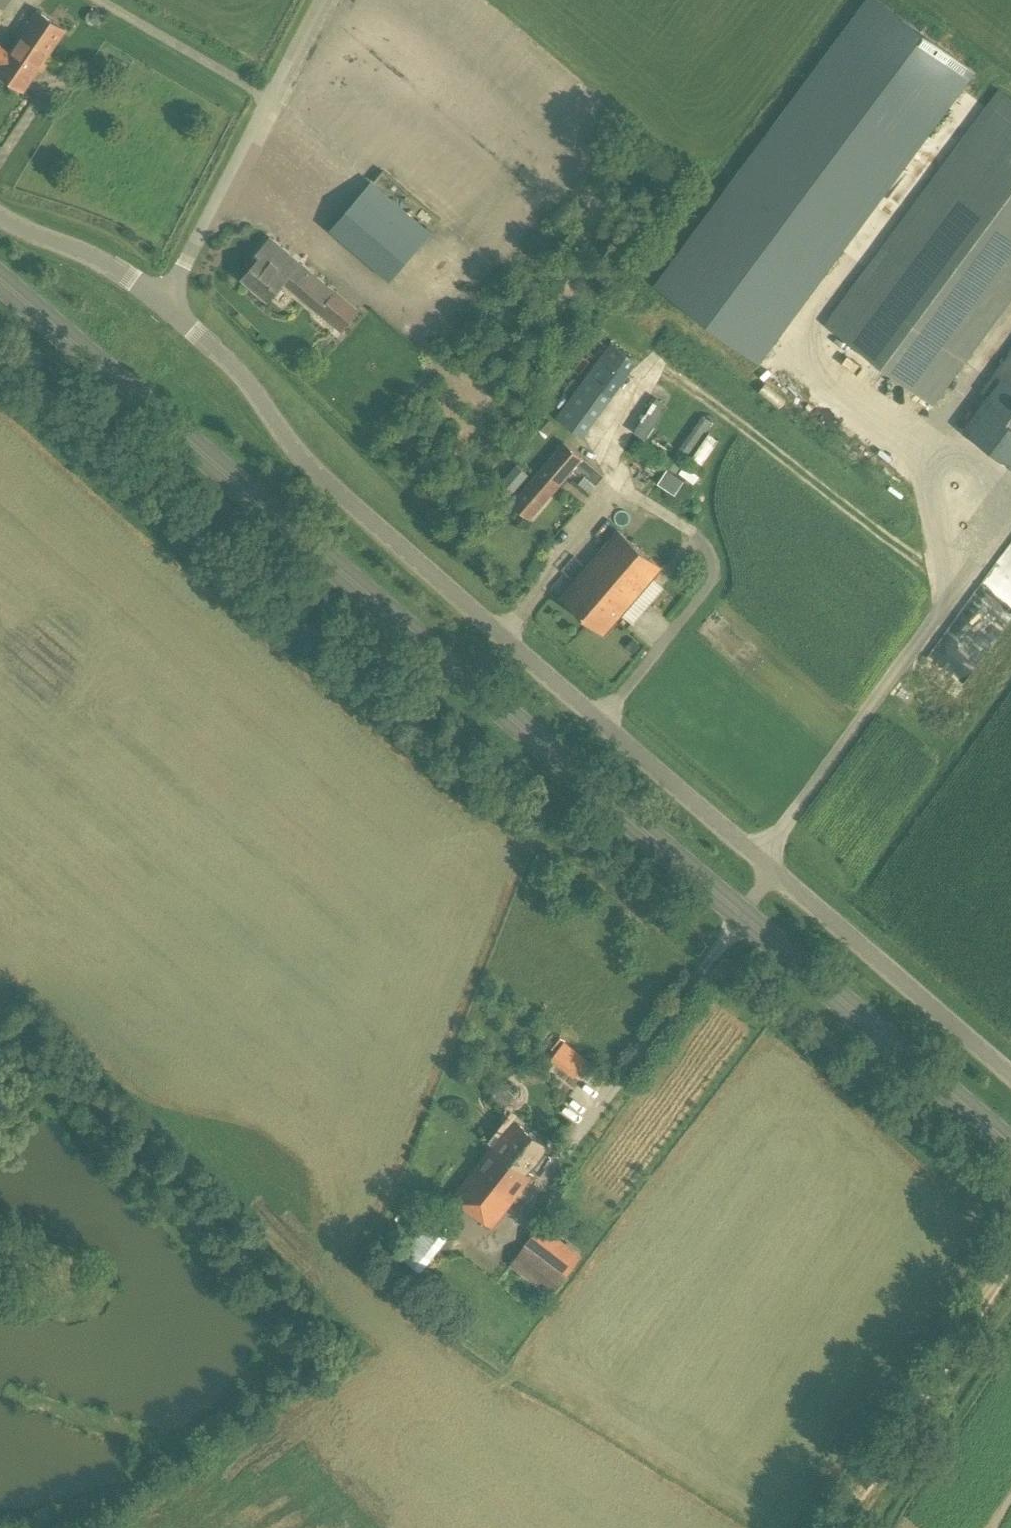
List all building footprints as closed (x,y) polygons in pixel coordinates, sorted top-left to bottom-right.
[(4,10),(11,0),(0,0),(0,8),(4,10)] [(975,56),(888,0),(855,0),(665,292),(775,363),(975,56)] [(24,91),(66,29),(38,9),(10,51),(0,44),(0,75),(24,91)] [(966,361),(1010,299),(1010,97),(999,88),(824,324),(933,404),(966,361)] [(329,229),(389,281),(424,240),(364,189),(329,229)] [(267,300),(283,281),(311,305),(328,285),(270,237),(254,256),(258,259),(242,278),(267,300)] [(316,309),(341,331),(359,310),(334,288),(316,309)] [(610,342),(579,385),(607,405),(638,362),(610,342)] [(982,391),(1005,408),(1010,400),(1010,352),(982,391)] [(607,405),(579,385),(556,417),(584,437),(607,405)] [(710,428),(716,420),(706,413),(670,463),(681,471),(696,450),(707,459),(723,437),(710,428)] [(511,502),(530,519),(573,469),(580,475),(583,472),(596,484),(603,475),(563,441),(511,502)] [(500,481),(513,492),(529,473),(517,462),(500,481)] [(677,492),(687,479),(671,467),(661,480),(677,492)] [(601,603),(587,619),(604,634),(662,567),(618,530),(592,560),(604,570),(606,567),(619,579),(599,602),(601,603)] [(561,596),(587,619),(601,603),(599,602),(619,579),(606,567),(604,570),(592,560),(561,596)] [(664,589),(656,581),(631,606),(639,614),(664,589)] [(493,1144),(492,1145),(530,1175),(532,1173),(529,1171),(549,1146),(516,1120),(496,1146),(493,1144)] [(530,1175),(492,1145),(453,1195),(441,1212),(435,1208),(399,1255),(421,1271),(456,1224),(451,1220),(463,1203),(492,1225),(530,1175)] [(509,1264),(549,1295),(581,1255),(541,1223),(509,1264)]
